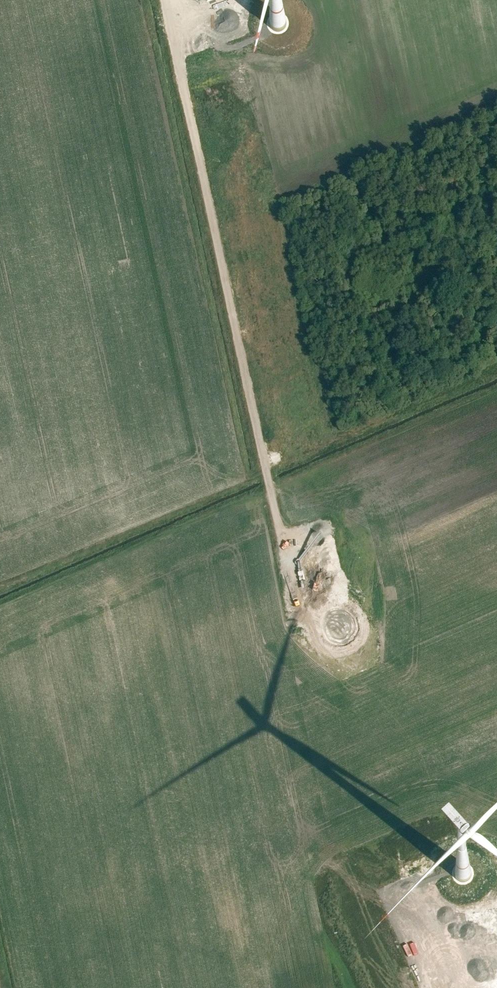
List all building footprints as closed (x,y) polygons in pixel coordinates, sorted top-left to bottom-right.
[(220,33),(213,27),(208,33),(215,39),(220,33)]
